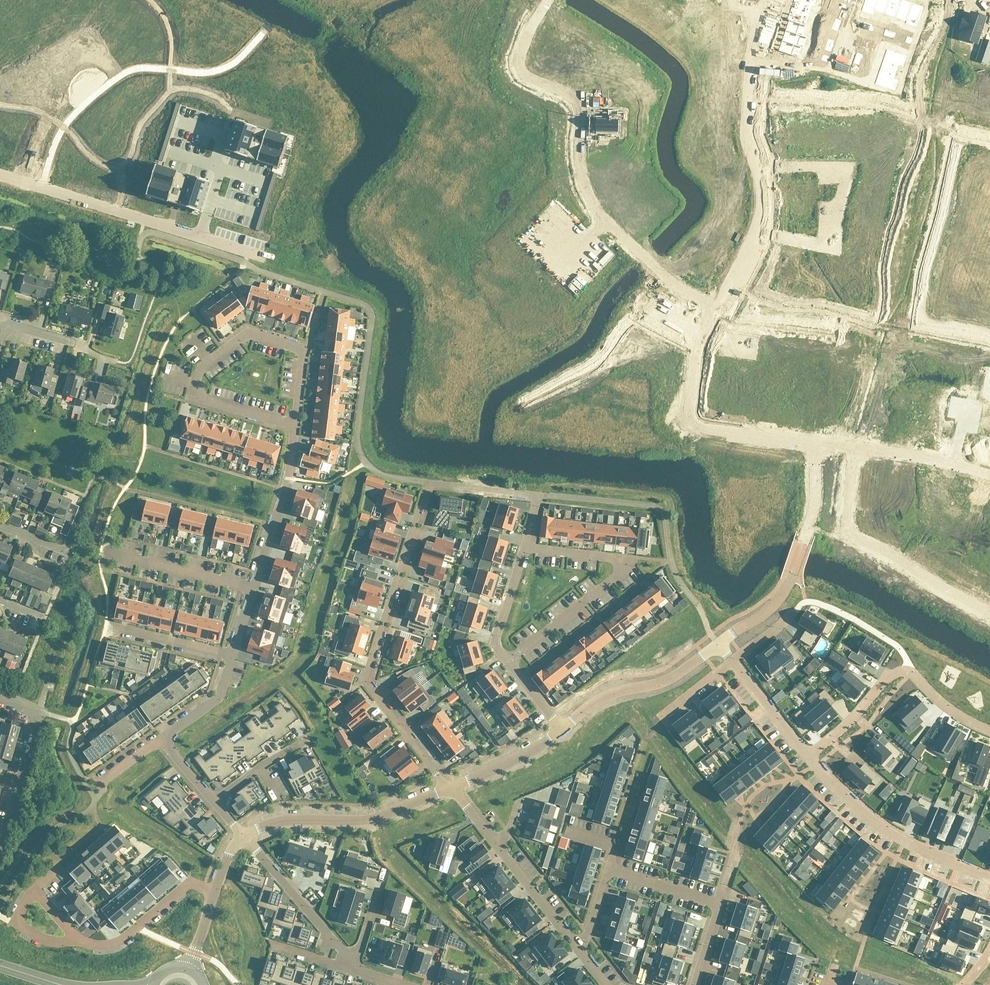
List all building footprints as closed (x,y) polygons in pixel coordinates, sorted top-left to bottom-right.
[(812,6),(796,0),(794,0),(790,10),(809,16),(812,6)] [(862,7),(873,11),(877,0),(864,0),(862,7)] [(889,0),(877,0),(873,11),(884,15),(889,0)] [(901,0),(889,0),(884,15),(895,19),(901,0)] [(912,4),(901,0),(895,19),(906,22),(912,4)] [(923,8),(912,4),(906,22),(917,26),(923,8)] [(805,27),(809,16),(790,10),(787,20),(788,21),(805,27)] [(976,44),(985,19),(971,14),(967,24),(965,30),(962,39),(976,44)] [(802,37),(805,27),(788,21),(785,31),(802,37)] [(798,47),(802,37),(785,31),(781,41),(798,47)] [(795,58),(798,47),(781,41),(778,52),(795,58)] [(988,65),(989,58),(989,43),(984,41),(977,62),(988,65)] [(879,70),(897,76),(898,73),(899,71),(902,71),(904,63),(884,56),(879,70)] [(874,85),(895,92),(898,83),(895,82),(897,76),(879,70),(874,85)] [(608,120),(596,120),(596,135),(620,136),(620,121),(624,122),(624,113),(618,113),(618,112),(608,111),(608,120)] [(835,112),(826,113),(826,130),(836,130),(835,112)] [(846,112),(835,112),(836,130),(846,130),(846,112)] [(787,113),(777,113),(777,131),(788,131),(787,113)] [(797,113),(787,113),(788,131),(797,131),(797,113)] [(807,113),(797,113),(797,131),(807,131),(807,113)] [(816,113),(807,113),(807,131),(816,131),(816,113)] [(826,113),(816,113),(816,131),(826,130),(826,113)] [(235,122),(226,153),(279,169),(289,139),(235,122)] [(156,166),(147,197),(200,214),(209,183),(156,166)] [(786,185),(776,185),(776,201),(786,201),(786,185)] [(796,185),(786,185),(786,201),(797,201),(796,185)] [(807,185),(796,185),(797,201),(807,201),(807,185)] [(817,185),(807,185),(807,201),(817,201),(817,197),(817,193),(817,189),(817,185)] [(786,201),(776,201),(776,218),(787,218),(786,201)] [(797,201),(786,201),(787,218),(797,217),(797,201)] [(807,201),(797,201),(797,217),(807,217),(807,201)] [(817,201),(807,201),(807,217),(817,217),(817,213),(817,209),(817,205),(817,201)] [(5,291),(9,276),(0,273),(0,290),(5,291)] [(767,273),(763,293),(775,295),(779,276),(767,273)] [(44,295),(51,297),(55,284),(48,282),(47,283),(24,276),(20,291),(36,296),(36,298),(43,300),(44,295)] [(790,278),(786,297),(797,300),(801,280),(790,278)] [(801,280),(797,300),(808,302),(812,283),(801,280)] [(245,309),(256,312),(264,285),(260,284),(259,289),(252,287),(245,309)] [(256,312),(266,315),(273,294),(266,292),(268,286),(264,285),(256,312)] [(273,294),(266,315),(276,319),(285,291),(281,290),(279,296),(273,294)] [(276,319),(287,322),(293,300),(287,298),(289,292),(285,291),(276,319)] [(219,295),(223,300),(235,316),(244,310),(232,293),(226,298),(223,293),(219,295)] [(293,300),(287,322),(297,325),(306,298),(302,296),(300,302),(293,300)] [(306,298),(297,325),(308,328),(314,307),(308,305),(309,299),(306,298)] [(235,316),(223,300),(218,304),(214,299),(211,302),(226,323),(235,316)] [(217,330),(226,323),(211,302),(207,304),(211,309),(205,313),(217,330)] [(101,334),(117,339),(123,318),(108,314),(110,308),(99,304),(95,318),(105,321),(101,334)] [(80,309),(80,310),(62,305),(57,322),(80,328),(81,324),(88,325),(92,312),(80,309)] [(328,321),(354,324),(355,320),(349,319),(350,312),(330,310),(328,321)] [(327,332),(347,334),(348,327),(354,328),(354,324),(328,321),(327,332)] [(346,341),(347,334),(327,332),(326,342),(352,345),(352,342),(346,341)] [(775,334),(772,353),(783,355),(785,335),(775,334)] [(785,335),(783,355),(794,356),(796,336),(785,335)] [(796,336),(794,356),(804,357),(807,338),(796,336)] [(807,338),(804,357),(815,359),(817,339),(807,338)] [(817,339),(815,359),(826,360),(828,341),(817,339)] [(828,341),(826,360),(837,362),(840,342),(828,341)] [(326,342),(324,353),(344,355),(345,349),(351,349),(352,345),(326,342)] [(321,363),(349,367),(350,363),(344,362),(344,355),(324,353),(322,352),(321,363)] [(1,383),(9,385),(11,380),(21,383),(26,364),(20,362),(20,361),(13,359),(9,371),(3,370),(0,379),(0,383),(1,383)] [(349,370),(349,367),(321,363),(319,374),(342,377),(343,370),(349,370)] [(41,398),(43,395),(52,397),(58,377),(51,375),(52,371),(40,367),(34,384),(32,384),(29,390),(41,398)] [(341,383),(342,377),(319,374),(318,385),(347,388),(347,384),(341,383)] [(87,390),(80,388),(81,385),(84,386),(85,384),(84,383),(84,382),(84,380),(83,379),(82,378),(81,377),(80,376),(78,376),(75,375),(74,377),(68,375),(66,382),(64,383),(63,383),(62,384),(60,386),(59,388),(58,390),(58,392),(59,393),(62,393),(62,395),(76,400),(74,406),(81,408),(87,390)] [(114,406),(117,397),(112,396),(114,389),(100,385),(98,389),(91,387),(87,401),(101,405),(102,403),(114,406)] [(318,385),(317,395),(339,398),(340,391),(346,392),(347,388),(318,385)] [(317,395),(315,406),(344,409),(344,406),(338,405),(339,398),(317,395)] [(753,399),(751,417),(761,418),(764,400),(753,399)] [(764,400),(761,418),(771,419),(773,401),(764,400)] [(773,401),(771,419),(780,420),(783,403),(773,401)] [(783,403),(780,420),(790,422),(792,404),(783,403)] [(792,404),(790,422),(800,423),(802,405),(792,404)] [(723,405),(722,413),(735,415),(736,407),(723,405)] [(802,405),(800,423),(809,424),(811,406),(802,405)] [(314,417),(337,419),(337,413),(343,413),(344,409),(315,406),(314,417)] [(811,406),(809,424),(819,425),(821,407),(811,406)] [(821,407),(819,425),(829,427),(831,409),(821,407)] [(186,447),(190,448),(194,434),(198,421),(187,417),(181,439),(188,441),(186,447)] [(336,426),(337,419),(314,417),(313,427),(341,431),(342,427),(336,426)] [(205,434),(208,424),(198,421),(194,434),(190,448),(193,449),(195,443),(202,445),(205,434)] [(216,434),(219,427),(208,424),(205,434),(202,445),(208,447),(207,453),(210,454),(216,434)] [(229,430),(219,427),(216,434),(210,454),(214,455),(216,450),(222,451),(227,434),(229,430)] [(341,431),(313,427),(311,439),(334,442),(335,434),(341,435),(341,434),(341,431)] [(227,434),(222,451),(229,453),(227,459),(231,460),(239,434),(239,433),(229,430),(227,434)] [(243,458),(249,439),(250,436),(239,433),(239,434),(231,460),(235,462),(236,456),(243,458)] [(252,467),(259,442),(249,439),(243,458),(250,460),(248,466),(252,467)] [(269,445),(259,442),(252,467),(255,468),(257,462),(264,464),(269,445)] [(312,446),(309,457),(309,458),(322,462),(334,466),(339,448),(322,443),(320,449),(312,446)] [(269,445),(264,464),(262,470),(266,471),(267,465),(275,467),(280,448),(269,445)] [(309,458),(309,457),(303,455),(300,467),(307,470),(306,475),(317,479),(322,462),(309,458)] [(27,479),(14,474),(12,478),(7,476),(0,494),(0,496),(5,498),(6,495),(18,499),(20,495),(27,479)] [(366,484),(374,487),(376,480),(368,477),(366,484)] [(37,507),(42,496),(44,491),(37,488),(39,484),(27,479),(20,495),(25,498),(23,502),(37,507)] [(324,500),(326,493),(314,489),(312,495),(298,491),(295,502),(318,510),(319,510),(314,508),(318,498),(324,500)] [(382,506),(388,508),(385,519),(398,523),(401,512),(407,514),(412,498),(404,495),(405,493),(396,490),(396,493),(387,490),(382,506)] [(53,516),(61,498),(52,494),(47,505),(42,502),(37,514),(42,516),(44,513),(53,516)] [(71,501),(61,498),(53,516),(59,519),(57,524),(62,526),(59,534),(66,537),(78,507),(70,504),(71,501)] [(485,512),(489,500),(483,498),(479,510),(485,512)] [(439,514),(435,528),(448,529),(450,517),(450,512),(465,514),(466,502),(441,499),(436,513),(439,514)] [(154,524),(159,504),(147,501),(145,508),(138,506),(135,520),(154,524)] [(315,521),(318,510),(295,502),(294,503),(295,503),(291,514),(305,518),(303,524),(315,528),(317,521),(315,521)] [(171,507),(159,504),(154,524),(172,529),(175,515),(169,513),(171,507)] [(497,515),(515,521),(518,511),(508,507),(509,506),(502,504),(502,505),(498,504),(495,515),(497,515)] [(181,516),(175,515),(172,529),(190,533),(195,513),(183,510),(181,516)] [(195,513),(190,533),(209,538),(212,524),(206,522),(207,516),(195,513)] [(489,531),(499,535),(501,535),(503,529),(512,532),(512,531),(514,531),(515,526),(514,525),(515,521),(497,515),(493,525),(491,525),(489,531)] [(553,520),(542,518),(540,538),(551,539),(553,520)] [(224,542),(229,522),(217,519),(210,548),(216,550),(218,540),(224,542)] [(562,539),(572,541),(574,523),(575,521),(564,519),(564,522),(562,539)] [(551,539),(551,538),(562,539),(564,522),(553,521),(553,520),(551,539)] [(373,543),(396,550),(396,548),(398,548),(401,540),(399,539),(400,537),(392,535),(395,526),(378,521),(376,530),(377,531),(373,543)] [(236,545),(241,524),(229,522),(224,542),(222,551),(227,552),(230,543),(236,545)] [(585,524),(574,523),(572,541),(583,542),(585,524)] [(253,527),(241,524),(236,545),(234,554),(239,555),(241,546),(248,548),(253,527)] [(284,537),(308,545),(311,534),(313,535),(315,528),(303,524),(301,530),(287,526),(284,537)] [(596,526),(585,524),(583,542),(594,543),(596,526)] [(594,543),(605,544),(607,527),(607,525),(602,524),(602,526),(596,526),(594,543)] [(617,528),(607,527),(605,544),(615,546),(617,528)] [(628,529),(617,528),(615,546),(626,547),(628,529)] [(639,530),(638,531),(628,529),(626,547),(636,548),(636,549),(637,549),(639,530)] [(637,549),(648,550),(650,531),(639,530),(637,549)] [(486,548),(504,554),(506,550),(507,551),(509,545),(507,545),(508,544),(498,540),(499,535),(489,531),(484,548),(486,548)] [(308,545),(284,537),(280,548),(294,553),(292,558),(304,562),(307,556),(300,554),(303,543),(308,545)] [(443,562),(445,555),(450,557),(454,544),(437,538),(434,545),(427,543),(423,555),(435,559),(443,562)] [(396,550),(373,543),(369,554),(368,554),(366,561),(379,565),(381,559),(392,562),(392,560),(394,561),(397,552),(395,552),(396,550)] [(12,548),(2,544),(0,550),(0,562),(5,565),(12,548)] [(479,564),(491,568),(493,562),(501,565),(501,563),(503,564),(504,559),(503,558),(504,554),(486,548),(483,558),(481,558),(479,564)] [(435,559),(423,555),(419,567),(426,570),(424,577),(442,582),(446,569),(441,568),(443,562),(435,559)] [(302,569),(304,562),(292,558),(290,564),(276,560),(273,571),(297,579),(300,568),(302,569)] [(11,586),(15,587),(25,564),(15,560),(9,577),(14,579),(11,586)] [(25,564),(15,587),(19,589),(22,582),(28,585),(35,568),(25,564)] [(498,578),(497,578),(497,576),(489,574),(491,568),(479,564),(477,571),(479,571),(476,581),(494,587),(495,583),(497,583),(498,578)] [(345,580),(350,568),(345,565),(340,578),(345,580)] [(34,596),(44,572),(35,568),(28,585),(33,587),(30,594),(34,596)] [(362,569),(356,589),(381,597),(385,585),(372,581),(374,573),(362,569)] [(281,593),(294,597),(296,590),(293,589),(297,579),(273,571),(273,572),(269,583),(283,587),(281,593)] [(44,572),(34,596),(38,597),(41,590),(47,593),(54,576),(44,572)] [(675,592),(663,577),(655,584),(667,599),(666,599),(668,601),(672,598),(670,596),(675,592)] [(494,587),(476,581),(474,581),(469,597),(479,600),(480,594),(491,598),(491,596),(493,597),(494,592),(493,591),(494,587)] [(647,591),(658,605),(666,598),(666,599),(667,599),(655,584),(654,584),(655,585),(647,591)] [(430,612),(432,604),(437,606),(441,592),(427,588),(424,596),(411,592),(408,601),(410,602),(409,605),(430,612)] [(381,597),(356,589),(350,608),(362,612),(364,604),(377,608),(381,597)] [(649,612),(658,605),(647,591),(638,598),(649,612)] [(262,605),(286,613),(289,602),(292,603),(294,597),(281,593),(279,598),(266,594),(262,605)] [(459,601),(467,603),(469,597),(461,595),(459,601)] [(467,603),(463,614),(465,614),(484,620),(485,616),(487,616),(488,611),(487,611),(487,609),(477,606),(479,600),(469,597),(467,603)] [(114,619),(126,621),(131,601),(119,598),(114,619)] [(638,598),(630,604),(641,618),(649,612),(638,598)] [(137,624),(142,604),(131,601),(126,621),(137,624)] [(148,627),(153,607),(142,604),(137,624),(148,627)] [(641,618),(630,604),(621,611),(632,625),(641,618)] [(270,627),(283,631),(285,624),(283,624),(286,613),(262,605),(259,617),(272,621),(270,627)] [(408,609),(406,608),(403,617),(416,621),(413,630),(428,634),(432,620),(428,619),(430,612),(409,605),(408,609)] [(164,609),(153,607),(148,627),(159,629),(164,609)] [(175,612),(164,609),(159,629),(171,632),(175,612)] [(621,611),(613,618),(623,632),(632,625),(621,611)] [(185,636),(190,616),(179,613),(174,633),(185,636)] [(662,621),(663,621),(667,617),(663,613),(659,616),(662,621)] [(807,613),(799,624),(807,629),(800,640),(811,648),(827,622),(816,615),(814,617),(807,613)] [(465,614),(463,614),(458,630),(468,633),(470,627),(480,631),(481,629),(482,630),(484,625),(482,624),(484,620),(465,614)] [(197,638),(201,618),(190,616),(185,636),(197,638)] [(347,637),(366,643),(367,641),(369,642),(371,635),(369,635),(370,631),(357,626),(359,620),(346,616),(342,628),(349,630),(347,637)] [(213,621),(201,618),(197,638),(208,641),(213,621)] [(626,634),(623,632),(613,618),(604,625),(616,640),(621,636),(622,637),(626,634)] [(213,621),(208,641),(219,644),(224,624),(213,621)] [(648,627),(650,631),(655,627),(651,622),(646,626),(648,627)] [(603,647),(612,640),(601,626),(593,633),(603,647)] [(251,640),(275,648),(275,647),(278,637),(281,638),(283,631),(270,627),(268,633),(255,629),(252,640),(251,639),(251,640)] [(456,632),(453,639),(454,642),(457,641),(463,640),(464,635),(460,634),(456,632)] [(8,633),(1,649),(6,652),(3,658),(8,660),(17,637),(8,633)] [(595,653),(603,647),(593,633),(584,640),(584,639),(596,654),(595,653)] [(402,662),(406,663),(412,643),(421,645),(423,639),(411,635),(409,641),(397,637),(390,658),(394,660),(393,662),(394,664),(396,666),(399,666),(401,665),(402,662)] [(20,657),(27,640),(17,637),(8,660),(11,662),(14,655),(20,657)] [(365,645),(366,643),(347,637),(344,644),(337,642),(334,654),(347,658),(349,652),(362,656),(363,652),(365,652),(367,646),(365,645)] [(852,652),(848,658),(862,667),(866,661),(865,660),(867,657),(878,663),(886,650),(866,638),(858,651),(859,652),(857,655),(852,652)] [(480,653),(478,649),(480,648),(478,643),(477,644),(476,642),(468,645),(466,639),(463,640),(457,641),(454,642),(456,649),(458,648),(461,658),(480,653)] [(587,661),(596,654),(584,639),(575,646),(587,661)] [(275,648),(251,640),(248,651),(261,655),(259,661),(272,665),(274,659),(272,658),(275,648)] [(770,648),(768,650),(783,669),(793,661),(794,662),(800,658),(791,645),(785,650),(782,645),(779,641),(770,648)] [(111,669),(117,646),(108,644),(107,647),(103,646),(98,666),(111,669)] [(434,654),(437,646),(430,644),(428,652),(434,654)] [(123,672),(129,649),(117,646),(111,669),(123,672)] [(587,661),(575,646),(575,647),(567,653),(578,667),(586,660),(587,661)] [(135,674),(141,651),(129,649),(123,672),(135,674)] [(766,651),(757,658),(760,663),(763,667),(758,671),(768,683),(774,678),(772,677),(783,669),(768,650),(766,651)] [(152,659),(153,654),(141,651),(135,674),(148,678),(150,669),(153,670),(156,660),(152,659)] [(483,664),(482,662),(484,662),(482,657),(481,657),(480,653),(461,658),(464,668),(462,669),(464,675),(476,672),(475,666),(483,664)] [(569,674),(578,667),(567,653),(559,660),(569,674)] [(832,653),(826,663),(841,673),(844,675),(836,684),(854,700),(854,699),(856,700),(861,694),(860,693),(865,687),(847,672),(843,669),(847,663),(832,653)] [(820,665),(814,659),(810,664),(816,670),(820,665)] [(561,680),(569,674),(559,660),(550,666),(561,680)] [(326,684),(349,691),(353,676),(348,675),(350,666),(333,661),(326,684)] [(6,663),(3,669),(12,673),(14,667),(6,663)] [(202,668),(199,670),(194,664),(185,671),(198,691),(208,684),(206,680),(209,678),(202,668)] [(553,687),(561,680),(550,666),(542,673),(541,672),(553,688),(553,687)] [(394,692),(402,703),(422,687),(414,677),(416,676),(411,670),(397,679),(403,686),(394,692)] [(189,697),(198,691),(185,671),(184,672),(186,675),(178,680),(176,677),(175,678),(189,697)] [(482,672),(472,680),(483,694),(485,692),(500,681),(497,677),(499,676),(495,672),(494,673),(493,672),(486,677),(482,672)] [(544,695),(553,688),(541,672),(532,679),(544,695)] [(584,675),(579,678),(583,683),(588,679),(585,676),(584,675)] [(180,704),(189,697),(175,678),(166,684),(180,704)] [(490,702),(494,707),(504,699),(500,695),(507,689),(506,688),(507,687),(504,683),(502,684),(500,681),(485,692),(483,694),(485,693),(491,701),(490,702)] [(171,710),(180,704),(166,684),(165,685),(167,688),(159,694),(171,710)] [(800,692),(805,687),(802,684),(797,688),(800,692)] [(419,706),(424,712),(436,703),(431,696),(429,697),(422,687),(402,703),(410,713),(419,706)] [(722,689),(712,696),(725,712),(726,712),(738,703),(733,696),(729,698),(722,689)] [(447,690),(440,692),(441,698),(449,696),(447,690)] [(820,697),(810,705),(827,724),(837,716),(829,707),(828,705),(833,700),(824,690),(818,695),(820,697)] [(161,717),(171,710),(159,694),(151,700),(149,697),(148,698),(161,717)] [(350,715),(343,720),(352,731),(365,721),(360,714),(370,706),(361,695),(345,708),(350,715)] [(781,700),(778,695),(772,699),(776,704),(781,700)] [(712,696),(703,703),(710,712),(717,722),(727,714),(726,712),(725,712),(712,696)] [(903,708),(896,714),(897,715),(908,727),(918,717),(926,710),(915,697),(911,700),(909,698),(901,705),(903,708)] [(152,724),(161,717),(148,698),(138,704),(152,724)] [(328,706),(331,710),(340,703),(336,699),(328,706)] [(507,704),(504,699),(494,707),(504,721),(506,720),(521,708),(518,704),(520,703),(516,699),(515,700),(514,699),(507,704)] [(270,718),(284,738),(292,732),(288,727),(299,719),(292,709),(287,712),(280,703),(274,708),(278,712),(270,718)] [(800,711),(794,716),(802,726),(808,722),(817,732),(827,724),(810,705),(801,712),(800,711)] [(449,720),(442,711),(438,706),(431,712),(435,717),(421,727),(428,736),(449,720)] [(139,733),(149,726),(135,707),(125,714),(139,733)] [(521,724),(520,723),(528,717),(521,708),(506,720),(513,728),(514,727),(515,729),(521,724)] [(692,712),(682,720),(697,738),(696,738),(698,740),(708,732),(706,731),(699,721),(692,712)] [(717,722),(710,712),(704,717),(712,726),(717,722)] [(130,739),(139,733),(125,714),(127,717),(118,723),(130,739)] [(747,714),(737,722),(742,728),(752,721),(747,714)] [(276,743),(284,738),(270,718),(262,724),(256,716),(250,720),(267,743),(273,738),(276,743)] [(706,731),(712,726),(704,717),(699,721),(706,731)] [(261,747),(267,743),(250,720),(245,724),(250,732),(242,738),(256,758),(264,752),(261,747)] [(447,728),(452,724),(449,720),(428,736),(435,744),(451,732),(447,728)] [(682,720),(673,727),(680,736),(687,745),(696,738),(697,738),(682,720)] [(121,746),(130,739),(118,723),(109,729),(107,726),(107,727),(121,746)] [(17,740),(20,729),(3,724),(0,733),(0,735),(17,740)] [(353,737),(361,747),(367,743),(372,750),(375,748),(376,749),(381,745),(380,744),(392,734),(384,724),(375,730),(374,729),(370,732),(366,727),(353,737)] [(936,729),(930,739),(936,743),(934,747),(947,755),(952,746),(957,750),(963,740),(958,736),(959,734),(946,726),(942,733),(936,729)] [(111,753),(121,746),(107,727),(98,733),(111,753)] [(630,728),(622,735),(627,740),(634,733),(630,728)] [(460,734),(455,737),(451,732),(435,744),(441,753),(459,739),(462,737),(460,734)] [(102,759),(111,753),(98,733),(97,734),(99,737),(91,742),(89,739),(88,740),(102,759)] [(742,733),(735,738),(740,745),(748,740),(746,737),(742,733)] [(725,734),(721,737),(725,743),(727,741),(729,739),(725,734)] [(14,751),(17,740),(0,735),(0,747),(14,751)] [(249,763),(256,758),(242,738),(234,744),(228,735),(222,739),(239,763),(245,758),(249,763)] [(506,735),(497,742),(501,747),(511,742),(506,735)] [(687,745),(680,736),(674,740),(682,750),(687,745)] [(233,767),(239,763),(222,739),(221,738),(215,742),(221,750),(213,756),(229,778),(237,772),(233,767)] [(467,746),(466,747),(459,739),(441,753),(448,762),(458,754),(462,759),(471,751),(467,746)] [(869,747),(865,752),(883,768),(893,758),(895,760),(900,754),(888,743),(884,747),(883,748),(873,739),(867,746),(869,747)] [(92,766),(102,759),(88,740),(78,747),(83,754),(80,756),(87,765),(90,763),(92,766)] [(904,740),(899,745),(910,754),(914,749),(904,740)] [(968,766),(978,769),(973,784),(982,787),(989,768),(989,762),(985,760),(988,753),(989,748),(977,743),(968,766)] [(708,747),(712,752),(715,750),(717,749),(713,744),(708,747)] [(766,744),(757,751),(770,768),(779,760),(777,758),(779,757),(780,756),(774,748),(773,749),(771,750),(767,745),(766,744)] [(615,749),(612,759),(630,765),(635,750),(626,747),(626,748),(620,746),(619,750),(615,749)] [(0,747),(0,759),(11,762),(14,751),(0,747)] [(396,771),(410,760),(411,759),(403,749),(398,753),(396,753),(393,749),(394,747),(380,758),(385,764),(386,763),(394,773),(396,771)] [(917,762),(922,754),(915,749),(910,755),(917,762)] [(757,751),(748,758),(761,774),(770,768),(757,751)] [(221,783),(229,778),(213,756),(205,762),(200,754),(193,759),(211,783),(218,778),(221,783)] [(297,761),(310,784),(319,780),(322,785),(328,781),(315,758),(309,762),(306,757),(297,761)] [(748,758),(740,764),(753,781),(761,774),(748,758)] [(609,770),(626,775),(629,765),(630,765),(612,759),(611,760),(612,760),(609,770)] [(417,769),(410,760),(396,771),(403,780),(417,769)] [(301,789),(310,784),(297,761),(289,766),(292,771),(285,775),(298,798),(304,794),(301,789)] [(919,763),(915,769),(924,774),(927,768),(919,763)] [(608,774),(609,770),(592,764),(588,768),(608,774)] [(740,764),(731,771),(732,773),(733,773),(744,788),(753,781),(740,764)] [(844,774),(843,775),(848,780),(849,778),(863,791),(871,782),(876,787),(882,780),(866,767),(861,772),(859,770),(852,764),(843,773),(844,774)] [(356,772),(359,775),(363,773),(367,770),(364,766),(356,772)] [(603,779),(622,785),(626,775),(609,770),(606,780),(604,779),(603,779)] [(724,779),(736,794),(744,788),(733,773),(732,773),(724,779)] [(647,785),(664,790),(667,780),(650,774),(647,785)] [(98,775),(88,784),(91,789),(102,780),(98,775)] [(722,775),(712,783),(714,786),(718,792),(716,793),(722,801),(723,801),(725,799),(726,802),(736,794),(724,779),(722,775)] [(158,797),(164,804),(182,789),(176,781),(172,785),(166,779),(144,798),(149,804),(158,797)] [(600,790),(619,796),(622,785),(603,779),(600,790)] [(254,781),(232,797),(237,803),(232,806),(240,817),(246,813),(244,810),(259,799),(253,791),(258,787),(254,781)] [(647,785),(644,795),(661,800),(664,790),(647,785)] [(957,791),(964,794),(967,788),(959,785),(957,791)] [(967,788),(964,794),(972,797),(975,792),(967,788)] [(167,824),(190,804),(189,805),(184,800),(189,796),(182,789),(164,804),(171,812),(163,818),(167,824)] [(802,789),(794,798),(808,811),(811,814),(820,805),(817,802),(812,798),(813,796),(814,796),(806,789),(804,791),(802,789)] [(597,800),(616,806),(619,796),(600,790),(597,800)] [(663,813),(666,802),(661,800),(644,795),(640,805),(657,811),(663,813)] [(904,797),(894,819),(908,825),(911,818),(915,820),(914,821),(921,824),(931,804),(919,799),(917,803),(904,797)] [(794,798),(787,806),(801,819),(808,811),(794,798)] [(530,813),(552,820),(556,807),(534,800),(530,813)] [(594,810),(613,816),(616,806),(597,800),(599,801),(596,811),(594,810)] [(579,805),(572,803),(570,810),(576,812),(579,805)] [(182,833),(182,834),(206,813),(200,806),(195,810),(190,804),(167,824),(173,828),(181,821),(187,828),(182,833)] [(654,821),(657,811),(640,805),(637,816),(654,821)] [(780,814),(779,814),(794,827),(801,819),(787,806),(780,814)] [(938,808),(927,835),(944,842),(955,815),(938,808)] [(609,827),(613,816),(594,810),(590,821),(609,827)] [(685,813),(677,810),(675,816),(683,818),(685,813)] [(206,813),(182,834),(188,838),(192,834),(199,842),(206,836),(209,840),(219,832),(215,828),(217,826),(211,819),(206,823),(202,818),(206,814),(206,813)] [(526,825),(548,832),(552,820),(530,813),(526,825)] [(779,814),(772,822),(786,835),(787,834),(794,827),(779,814)] [(955,815),(944,842),(960,849),(972,822),(955,815)] [(637,816),(634,826),(651,831),(654,832),(657,822),(654,821),(637,816)] [(772,822),(765,830),(781,844),(788,836),(787,834),(786,835),(772,822)] [(548,832),(526,825),(522,837),(544,844),(548,832)] [(631,836),(648,842),(651,831),(634,826),(631,836)] [(131,847),(114,827),(105,835),(118,850),(124,845),(128,849),(131,847)] [(983,842),(985,838),(988,839),(989,834),(989,832),(977,827),(972,838),(968,850),(976,853),(981,841),(983,842)] [(697,846),(707,849),(710,838),(702,836),(703,832),(695,829),(690,844),(697,846)] [(765,830),(757,839),(759,841),(758,842),(757,843),(764,850),(765,849),(767,847),(771,852),(773,853),(781,844),(765,830)] [(118,850),(105,835),(97,842),(113,861),(116,859),(113,854),(118,850)] [(650,842),(648,842),(631,836),(627,847),(647,853),(650,842)] [(861,837),(851,849),(867,862),(874,853),(869,848),(870,847),(871,846),(861,837)] [(465,870),(469,875),(481,866),(477,861),(487,853),(481,845),(479,847),(477,843),(475,845),(470,838),(458,848),(471,865),(465,870)] [(568,840),(561,838),(558,848),(562,849),(564,850),(568,840)] [(440,872),(440,871),(446,873),(450,859),(445,857),(449,843),(437,840),(435,846),(430,844),(427,853),(433,855),(428,868),(440,872)] [(113,861),(97,842),(89,849),(102,864),(107,860),(110,864),(113,861)] [(312,852),(291,845),(285,862),(306,869),(312,852)] [(580,855),(599,861),(602,850),(585,845),(582,855),(580,855)] [(694,856),(713,862),(716,852),(707,849),(697,846),(699,847),(696,857),(694,856)] [(624,857),(643,863),(647,853),(627,847),(624,857)] [(102,864),(89,849),(80,857),(96,876),(99,873),(96,869),(102,864)] [(335,852),(326,849),(324,855),(312,852),(306,869),(321,873),(324,865),(330,867),(335,852)] [(809,854),(815,859),(820,854),(814,849),(809,854)] [(851,849),(844,858),(860,871),(867,862),(851,849)] [(677,851),(675,857),(681,859),(683,853),(682,853),(677,851)] [(356,860),(358,855),(349,853),(348,857),(347,857),(342,874),(361,880),(363,875),(376,880),(380,868),(370,865),(370,866),(366,865),(366,863),(356,860)] [(544,855),(540,867),(547,869),(551,858),(544,855)] [(576,865),(595,871),(599,861),(580,855),(576,865)] [(691,867),(710,873),(713,862),(694,856),(691,867)] [(561,860),(554,858),(551,867),(558,870),(561,860)] [(844,858),(837,867),(853,880),(860,871),(844,858)] [(79,885),(91,875),(77,859),(65,869),(73,879),(71,881),(76,887),(78,885),(79,885)] [(178,879),(172,872),(176,868),(169,859),(152,873),(166,889),(178,879)] [(804,861),(800,867),(805,871),(809,865),(804,861)] [(575,876),(592,882),(595,871),(576,865),(576,866),(578,866),(575,876)] [(139,870),(135,866),(130,869),(134,874),(139,870)] [(264,886),(267,878),(257,875),(259,870),(248,867),(247,872),(244,871),(240,882),(262,889),(262,890),(264,886)] [(478,878),(489,892),(507,878),(504,873),(503,873),(498,867),(488,875),(485,872),(478,878)] [(691,867),(687,877),(706,883),(710,873),(691,867)] [(837,867),(830,876),(845,889),(853,880),(837,867)] [(551,869),(549,874),(558,877),(560,871),(551,869)] [(905,870),(900,881),(919,889),(922,890),(926,881),(920,879),(923,874),(912,870),(912,871),(911,873),(905,870)] [(166,889),(152,873),(141,883),(155,899),(166,889)] [(105,883),(111,878),(108,874),(101,879),(105,883)] [(570,886),(590,892),(589,892),(592,882),(575,876),(572,886),(570,886)] [(830,876),(823,885),(838,898),(845,889),(830,876)] [(507,878),(489,892),(500,906),(512,897),(509,892),(515,888),(509,881),(510,881),(507,878)] [(87,904),(74,888),(76,887),(71,881),(62,889),(72,901),(64,908),(70,914),(68,915),(71,918),(87,904)] [(103,889),(96,881),(91,885),(98,893),(103,889)] [(554,888),(558,892),(561,883),(556,881),(552,884),(554,888)] [(900,881),(895,892),(912,899),(914,900),(919,889),(900,881)] [(939,882),(937,888),(946,891),(948,886),(939,882)] [(155,899),(141,883),(140,884),(130,892),(144,908),(152,902),(155,899)] [(454,901),(466,891),(461,885),(449,895),(454,901)] [(824,887),(815,898),(823,904),(825,902),(831,907),(838,898),(823,885),(822,885),(824,887)] [(264,886),(262,890),(262,889),(256,907),(275,913),(276,913),(279,903),(279,904),(282,896),(272,893),(274,889),(264,886)] [(365,894),(340,886),(334,907),(341,909),(338,921),(337,921),(337,922),(355,927),(365,894)] [(570,886),(567,897),(573,899),(572,902),(577,904),(576,905),(585,907),(590,892),(570,886)] [(104,890),(99,894),(105,902),(110,897),(104,890)] [(117,899),(119,902),(116,904),(130,920),(133,918),(144,908),(130,892),(128,890),(117,899)] [(400,912),(405,896),(390,891),(383,914),(394,918),(392,924),(404,928),(408,915),(400,912)] [(895,892),(891,902),(914,912),(915,912),(907,909),(912,899),(895,892)] [(955,894),(950,892),(945,903),(950,905),(955,894)] [(635,902),(637,903),(639,897),(627,893),(626,899),(635,902)] [(618,897),(615,907),(632,912),(635,902),(626,899),(618,897)] [(963,913),(974,917),(977,911),(989,917),(989,916),(989,903),(975,897),(970,908),(966,906),(963,913)] [(517,923),(517,924),(533,911),(524,900),(519,905),(516,901),(504,911),(515,925),(517,923)] [(734,915),(756,922),(762,904),(750,900),(748,906),(738,903),(737,905),(735,905),(732,914),(734,914),(734,915)] [(891,902),(886,913),(903,920),(905,921),(908,915),(912,917),(914,912),(891,902)] [(279,904),(279,903),(276,913),(275,913),(271,924),(290,930),(291,930),(294,921),(295,921),(297,913),(288,910),(289,907),(279,904)] [(107,924),(103,918),(101,920),(87,904),(71,918),(74,921),(75,920),(80,926),(88,920),(98,932),(107,924)] [(130,920),(116,904),(104,915),(105,916),(103,918),(107,924),(110,922),(118,931),(130,920)] [(950,908),(944,905),(940,914),(946,917),(950,908)] [(612,917),(629,922),(632,912),(615,907),(612,917)] [(533,911),(517,924),(528,938),(538,930),(535,925),(541,921),(535,914),(536,914),(533,911)] [(669,931),(690,938),(690,937),(693,938),(696,929),(693,928),(694,926),(684,923),(686,917),(672,912),(670,919),(672,920),(669,931)] [(935,917),(936,914),(930,912),(927,918),(933,921),(935,917)] [(886,913),(882,923),(903,932),(899,930),(903,920),(886,913)] [(963,913),(955,930),(977,939),(979,935),(980,935),(983,928),(972,923),(974,917),(963,913)] [(738,936),(750,940),(756,922),(734,915),(734,916),(732,915),(729,924),(731,925),(730,927),(740,930),(738,936)] [(608,928),(625,933),(627,934),(631,923),(629,922),(612,917),(608,928)] [(651,919),(646,917),(643,927),(648,928),(651,919)] [(303,928),(304,924),(295,921),(294,921),(291,930),(290,930),(286,942),(307,948),(312,931),(303,928)] [(882,923),(877,934),(885,937),(884,939),(883,941),(897,947),(903,932),(882,923)] [(622,944),(622,943),(625,933),(608,928),(605,938),(615,941),(622,944)] [(943,945),(956,951),(959,945),(974,951),(977,944),(975,944),(977,939),(955,930),(957,931),(952,942),(948,940),(945,946),(943,945)] [(439,931),(434,947),(444,950),(449,934),(439,931)] [(663,949),(675,953),(677,947),(686,950),(687,948),(689,948),(692,939),(690,939),(690,938),(669,931),(664,946),(663,949)] [(414,943),(415,937),(407,934),(406,940),(414,943)] [(559,945),(552,935),(534,949),(541,959),(559,945)] [(723,951),(742,957),(745,946),(748,947),(750,940),(738,936),(736,942),(726,939),(726,941),(723,941),(721,949),(723,950),(723,951)] [(788,954),(795,956),(798,946),(791,943),(792,939),(783,937),(778,951),(788,954)] [(914,952),(913,954),(921,957),(927,943),(919,939),(918,941),(922,949),(914,952)] [(642,949),(645,942),(638,940),(636,947),(642,949)] [(632,946),(622,943),(622,944),(615,941),(611,952),(619,954),(618,958),(627,961),(632,946)] [(406,958),(410,946),(402,944),(401,946),(388,942),(382,964),(395,968),(399,956),(406,958)] [(530,951),(526,945),(516,953),(521,958),(530,951)] [(567,955),(559,945),(541,959),(549,969),(567,955)] [(942,952),(937,963),(941,965),(940,968),(948,971),(949,969),(957,972),(959,973),(961,968),(962,969),(966,962),(964,961),(954,957),(956,951),(943,945),(940,952),(942,952)] [(423,975),(425,975),(433,952),(418,948),(415,957),(417,957),(412,971),(415,972),(414,974),(422,977),(423,975)] [(657,967),(679,974),(683,962),(673,959),(675,953),(663,949),(657,967)] [(727,972),(739,976),(741,969),(738,968),(742,957),(723,951),(719,963),(729,966),(727,972)] [(785,964),(801,969),(805,959),(795,956),(788,954),(785,964)] [(272,981),(280,984),(287,963),(277,960),(276,964),(267,961),(260,980),(271,984),(272,981)] [(287,963),(280,984),(283,984),(301,984),(306,969),(296,966),(295,970),(287,967),(288,963),(287,963)] [(442,963),(438,975),(443,977),(442,983),(449,984),(465,984),(467,977),(446,970),(448,965),(442,963)] [(779,974),(798,980),(801,969),(785,964),(781,963),(778,974),(779,974)] [(657,967),(651,984),(665,984),(665,982),(673,984),(675,984),(676,984),(678,984),(681,975),(679,975),(679,974),(657,967)] [(325,975),(315,972),(314,976),(305,973),(307,969),(306,969),(301,984),(322,984),(325,975)] [(562,984),(579,984),(586,979),(579,970),(568,979),(563,973),(557,979),(562,984)] [(739,976),(727,972),(725,978),(715,975),(712,984),(736,984),(739,976)] [(852,984),(868,984),(870,978),(856,973),(853,983),(853,982),(852,984),(853,984),(852,984)] [(536,982),(539,984),(542,984),(549,979),(546,974),(540,979),(536,982)] [(777,984),(796,984),(798,980),(779,974),(776,984),(777,984)] [(325,975),(322,984),(343,984),(344,981),(334,978),(333,982),(324,979),(326,976),(325,975)]
